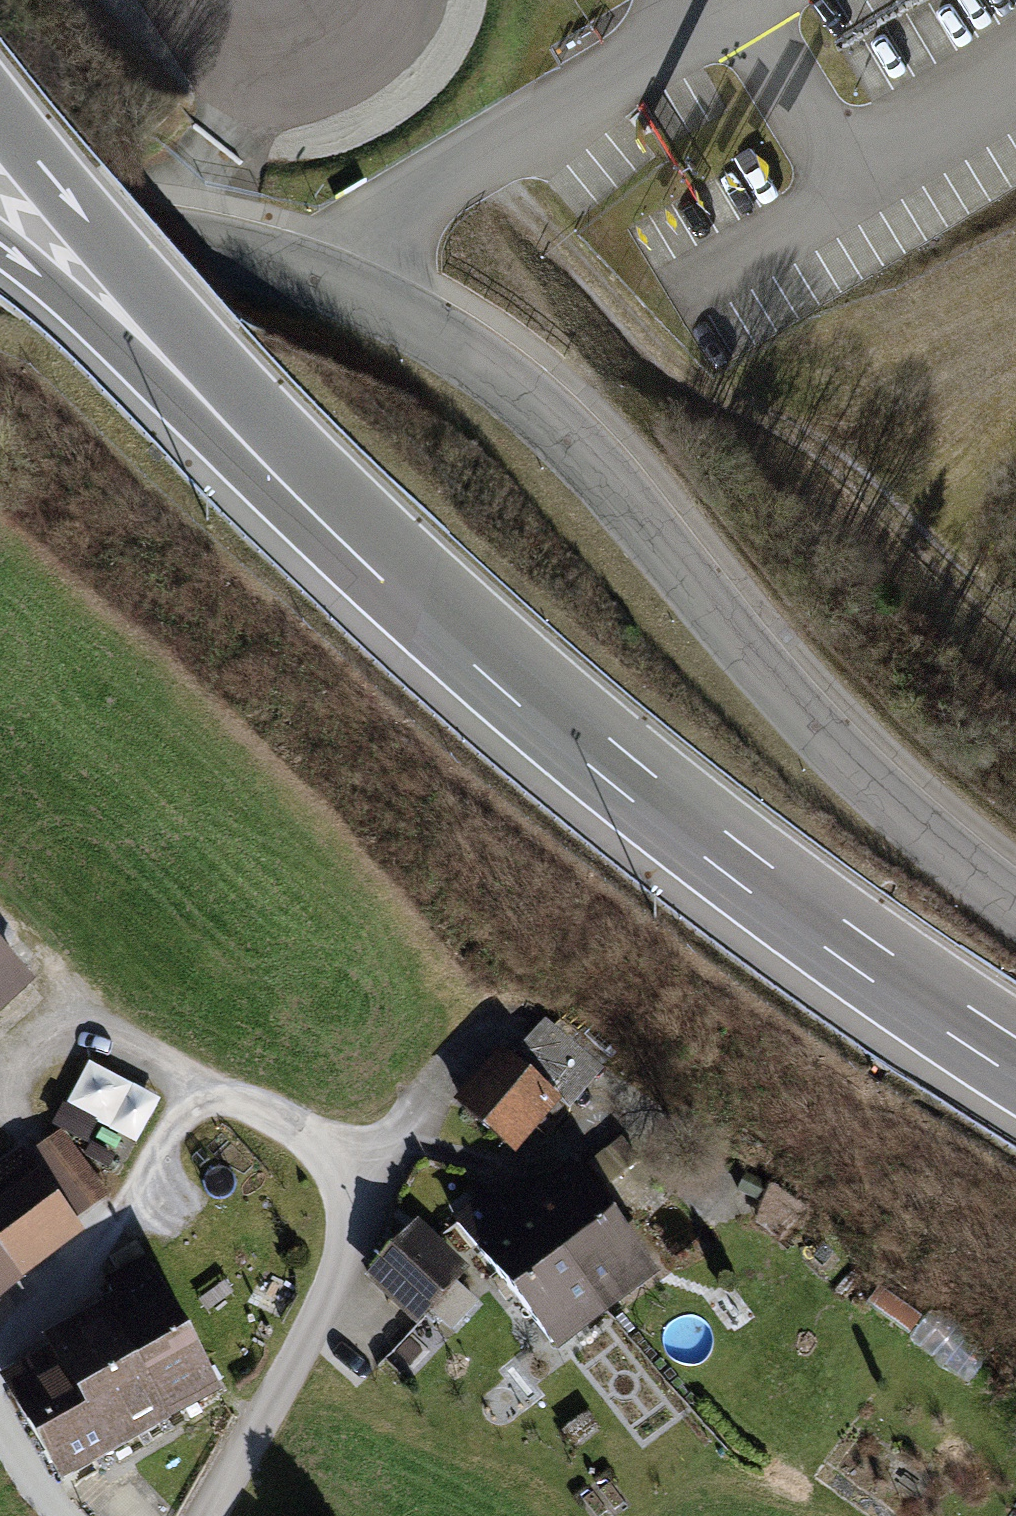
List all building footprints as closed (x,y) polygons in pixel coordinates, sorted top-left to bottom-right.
[(37,983),(0,944),(0,1018),(37,983)] [(546,1018),(514,1056),(565,1100),(573,1106),(605,1069),(546,1018)] [(502,1046),(455,1101),(517,1155),(565,1100),(514,1056),(502,1046)] [(161,1096),(90,1058),(55,1124),(81,1138),(76,1147),(114,1168),(119,1159),(125,1162),(161,1096)] [(86,1236),(77,1224),(113,1197),(63,1131),(28,1157),(23,1150),(0,1167),(0,1300),(86,1236)] [(623,1136),(589,1162),(607,1186),(641,1160),(623,1136)] [(524,1199),(613,1313),(663,1274),(574,1160),(524,1199)] [(613,1313),(524,1199),(507,1212),(490,1190),(454,1218),(560,1354),(613,1313)] [(420,1219),(365,1276),(418,1327),(473,1271),(420,1219)] [(104,1305),(172,1424),(224,1395),(145,1257),(104,1280),(113,1295),(102,1302),(104,1305)] [(86,1404),(116,1456),(172,1424),(104,1305),(44,1338),(49,1348),(83,1406),(86,1404)] [(49,1348),(0,1376),(0,1377),(63,1487),(116,1456),(86,1404),(83,1406),(49,1348)]
